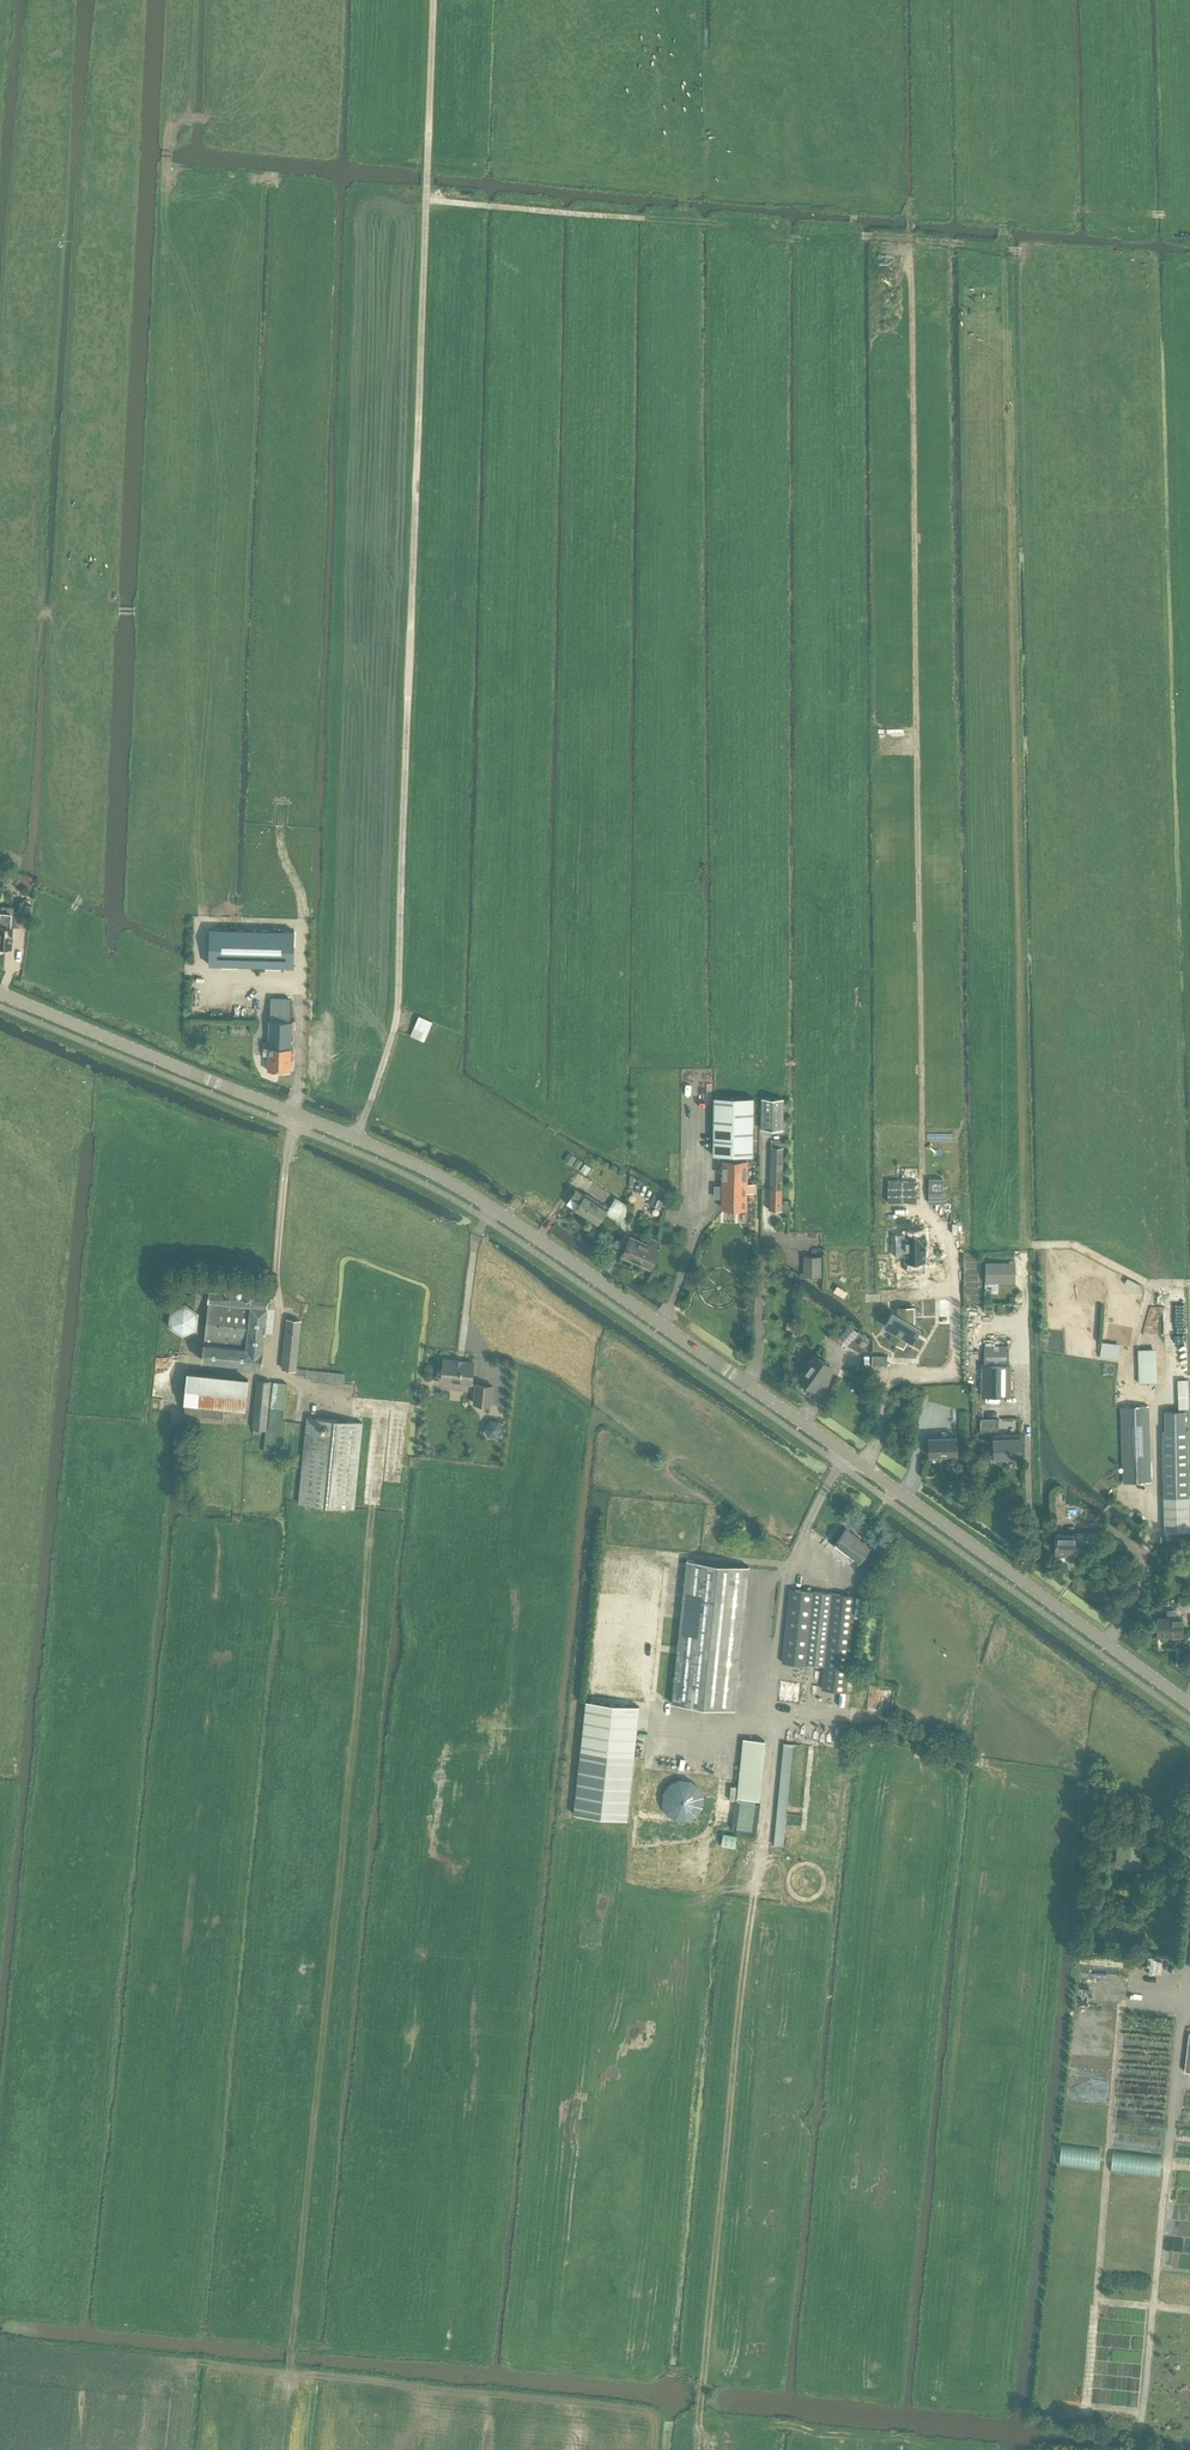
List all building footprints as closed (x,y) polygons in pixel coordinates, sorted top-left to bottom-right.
[(1,950),(3,948),(11,948),(12,927),(10,927),(11,913),(0,912),(0,950),(1,950)] [(294,931),(243,930),(239,929),(234,929),(231,929),(211,929),(210,965),(293,967),(294,953),(294,931)] [(268,1072),(290,1072),(292,1023),(289,1022),(289,1000),(270,999),(270,1022),(269,1022),(269,1023),(268,1072)] [(411,1035),(424,1040),(431,1021),(419,1016),(411,1035)] [(760,1128),(782,1129),(783,1098),(761,1097),(760,1128)] [(714,1156),(753,1157),(754,1099),(714,1098),(714,1156)] [(771,1140),(770,1189),(770,1209),(772,1209),(774,1211),(778,1211),(779,1210),(782,1210),(782,1189),(783,1148),(783,1143),(780,1143),(780,1140),(771,1140)] [(564,1160),(571,1165),(576,1157),(569,1153),(564,1160)] [(578,1168),(582,1162),(578,1159),(574,1165),(578,1168)] [(716,1186),(716,1199),(723,1199),(723,1209),(746,1209),(747,1192),(754,1192),(754,1185),(747,1184),(747,1161),(724,1161),(723,1186),(716,1186)] [(648,1204),(665,1211),(668,1196),(656,1189),(648,1204)] [(576,1190),(567,1204),(598,1224),(607,1210),(576,1190)] [(603,1217),(626,1231),(629,1207),(616,1198),(603,1217)] [(664,1223),(675,1226),(680,1205),(668,1203),(664,1223)] [(905,1233),(895,1233),(896,1254),(896,1257),(905,1257),(905,1261),(905,1262),(907,1262),(907,1271),(925,1271),(925,1261),(926,1261),(926,1260),(926,1251),(926,1242),(925,1232),(926,1232),(926,1231),(920,1231),(905,1232),(905,1233)] [(623,1254),(649,1266),(657,1249),(655,1248),(657,1242),(649,1238),(646,1244),(631,1237),(623,1254)] [(806,1276),(820,1276),(820,1257),(806,1257),(806,1276)] [(992,1267),(987,1267),(987,1281),(1013,1281),(1013,1267),(1009,1267),(1009,1263),(992,1263),(992,1267)] [(208,1301),(204,1344),(202,1361),(262,1367),(262,1365),(263,1352),(264,1350),(263,1350),(266,1318),(267,1318),(268,1307),(269,1296),(257,1294),(257,1289),(222,1285),(221,1291),(209,1290),(208,1301)] [(892,1311),(884,1326),(893,1331),(889,1339),(889,1338),(889,1339),(903,1348),(908,1340),(913,1342),(921,1327),(914,1324),(914,1306),(897,1306),(897,1307),(897,1314),(892,1311)] [(283,1369),(295,1370),(300,1322),(288,1320),(283,1369)] [(837,1339),(847,1346),(854,1336),(845,1329),(837,1339)] [(1139,1384),(1156,1383),(1155,1350),(1138,1350),(1139,1384)] [(816,1356),(800,1381),(813,1389),(816,1391),(817,1389),(824,1379),(832,1366),(829,1364),(816,1356)] [(872,1356),(872,1365),(887,1366),(887,1356),(872,1356)] [(443,1381),(473,1384),(475,1362),(445,1359),(443,1381)] [(982,1396),(1011,1397),(1011,1366),(982,1365),(982,1396)] [(184,1415),(224,1419),(225,1407),(245,1409),(249,1380),(188,1374),(184,1415)] [(253,1429),(266,1430),(271,1382),(258,1381),(253,1429)] [(266,1453),(279,1454),(287,1384),(274,1383),(269,1430),(268,1430),(266,1453)] [(475,1403),(492,1405),(494,1386),(477,1384),(475,1403)] [(1121,1407),(1124,1483),(1151,1482),(1148,1406),(1121,1407)] [(1185,1430),(1184,1411),(1164,1411),(1165,1430),(1162,1430),(1164,1532),(1189,1532),(1187,1430),(1185,1430)] [(299,1503),(354,1509),(363,1423),(308,1417),(299,1503)] [(503,1428),(499,1420),(490,1419),(484,1426),(488,1435),(497,1436),(503,1428)] [(1022,1457),(1021,1432),(1020,1432),(1020,1435),(993,1436),(993,1433),(993,1458),(1022,1457)] [(929,1437),(930,1458),(954,1457),(954,1437),(929,1437)] [(834,1546),(858,1564),(871,1547),(847,1529),(834,1546)] [(1056,1556),(1080,1556),(1080,1547),(1098,1547),(1098,1533),(1080,1533),(1080,1535),(1056,1535),(1056,1556)] [(672,1703),(734,1710),(749,1567),(687,1560),(672,1703)] [(822,1689),(846,1692),(856,1596),(832,1594),(814,1592),(790,1590),(782,1663),(824,1667),(822,1689)] [(1156,1618),(1157,1637),(1183,1636),(1182,1617),(1156,1618)] [(579,1762),(574,1814),(627,1819),(633,1769),(639,1706),(586,1701),(579,1762)] [(737,1797),(759,1800),(765,1740),(743,1738),(737,1797)] [(774,1842),(783,1843),(793,1743),(783,1742),(774,1842)] [(679,1780),(670,1784),(664,1792),(663,1803),(667,1812),(676,1818),(686,1819),(696,1815),(702,1806),(703,1796),(698,1787),(690,1781),(679,1780)] [(735,1798),(731,1827),(736,1828),(736,1834),(751,1836),(752,1832),(756,1833),(760,1804),(755,1803),(756,1801),(740,1799),(735,1798)] [(1117,1863),(1141,1865),(1144,1835),(1120,1832),(1117,1863)] [(735,1848),(737,1836),(723,1833),(721,1845),(735,1848)]
